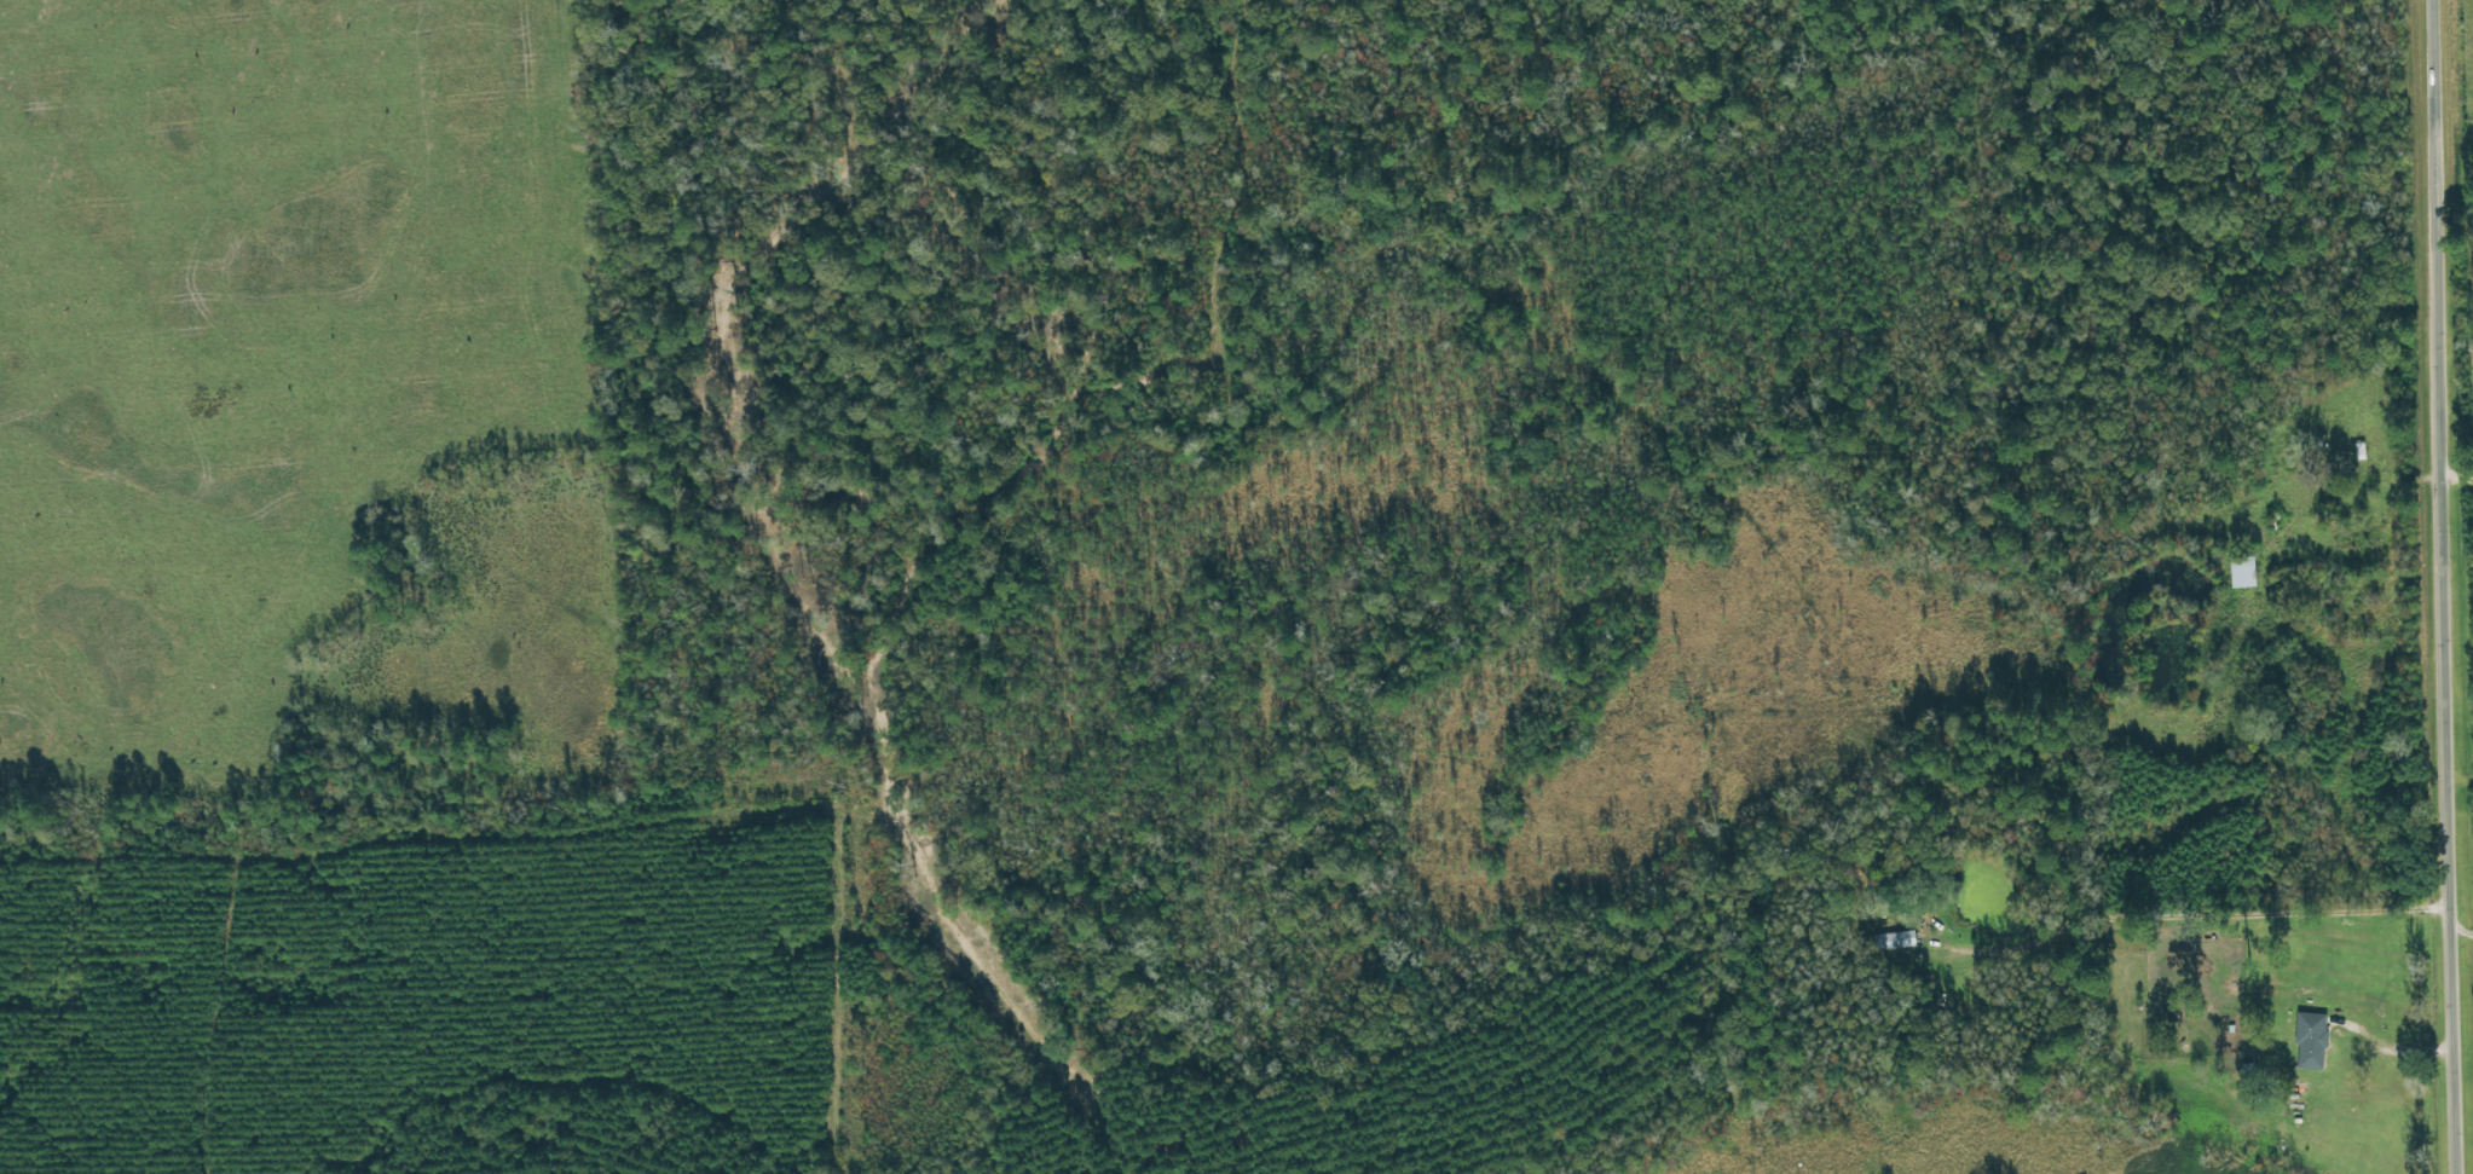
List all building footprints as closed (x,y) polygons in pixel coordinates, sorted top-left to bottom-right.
[(2232,560),(2233,589),(2257,589),(2256,559),(2232,560)] [(2296,1068),(2325,1071),(2330,1015),(2301,1013),(2296,1068)]
